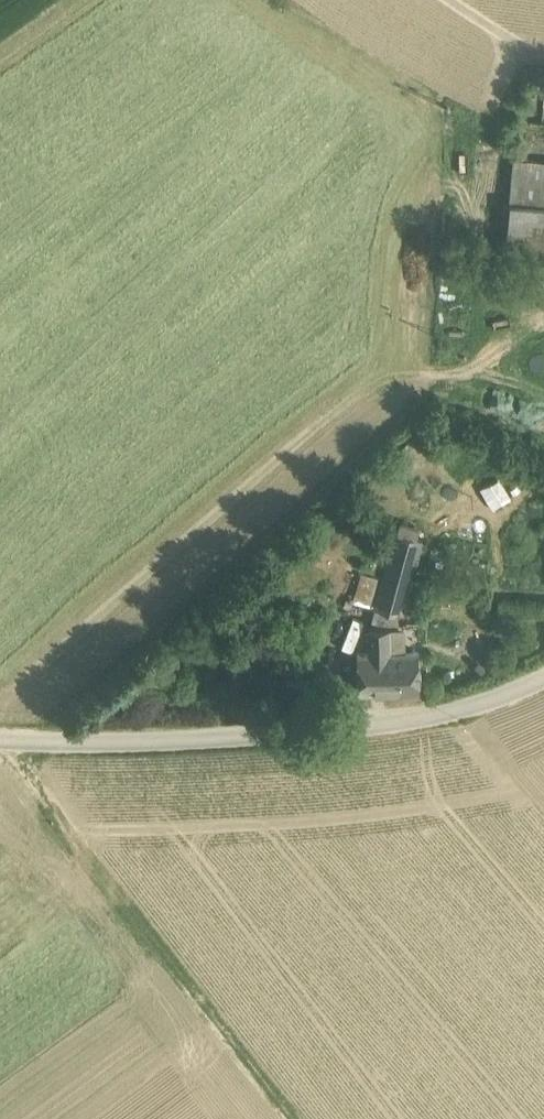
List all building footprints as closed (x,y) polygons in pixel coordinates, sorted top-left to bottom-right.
[(513,158),(509,202),(543,205),(543,161),(513,158)] [(509,202),(506,248),(537,251),(543,252),(543,205),(509,202)] [(537,251),(535,266),(543,266),(543,252),(537,251)] [(465,379),(460,397),(518,416),(524,398),(465,379)] [(398,522),(394,535),(420,543),(424,530),(398,522)] [(390,626),(397,626),(420,543),(394,535),(369,624),(390,626)] [(353,601),(369,606),(378,579),(361,574),(353,601)] [(390,626),(369,624),(369,652),(390,652),(390,626)] [(397,626),(390,626),(390,652),(405,652),(405,627),(397,626)] [(369,652),(358,652),(358,689),(417,688),(417,652),(405,652),(390,652),(369,652)]
